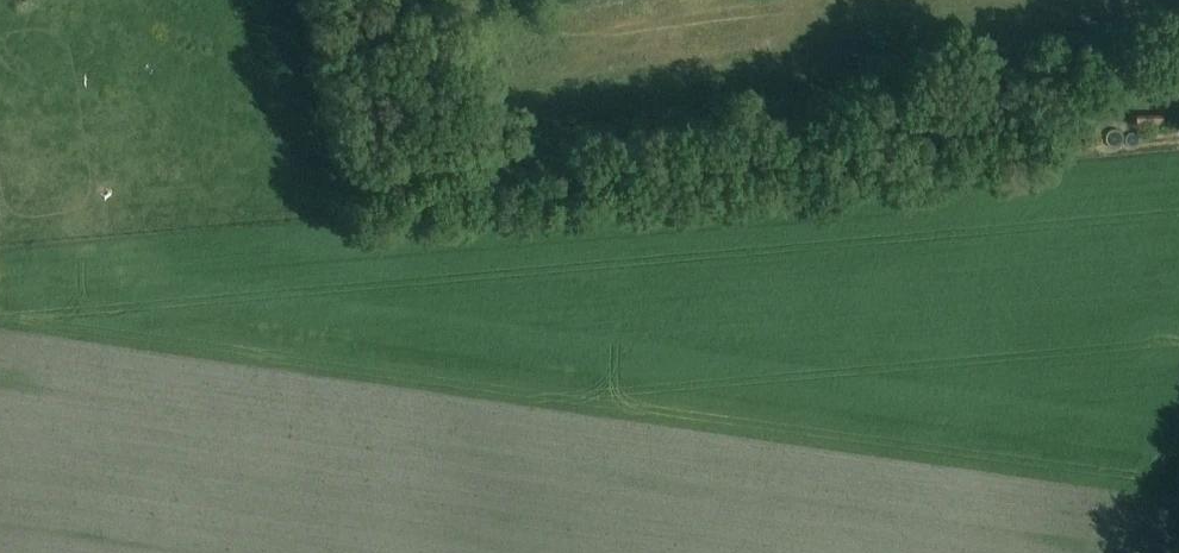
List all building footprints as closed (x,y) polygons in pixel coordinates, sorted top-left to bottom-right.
[(1130,122),(1165,121),(1165,113),(1130,114),(1130,122)]
